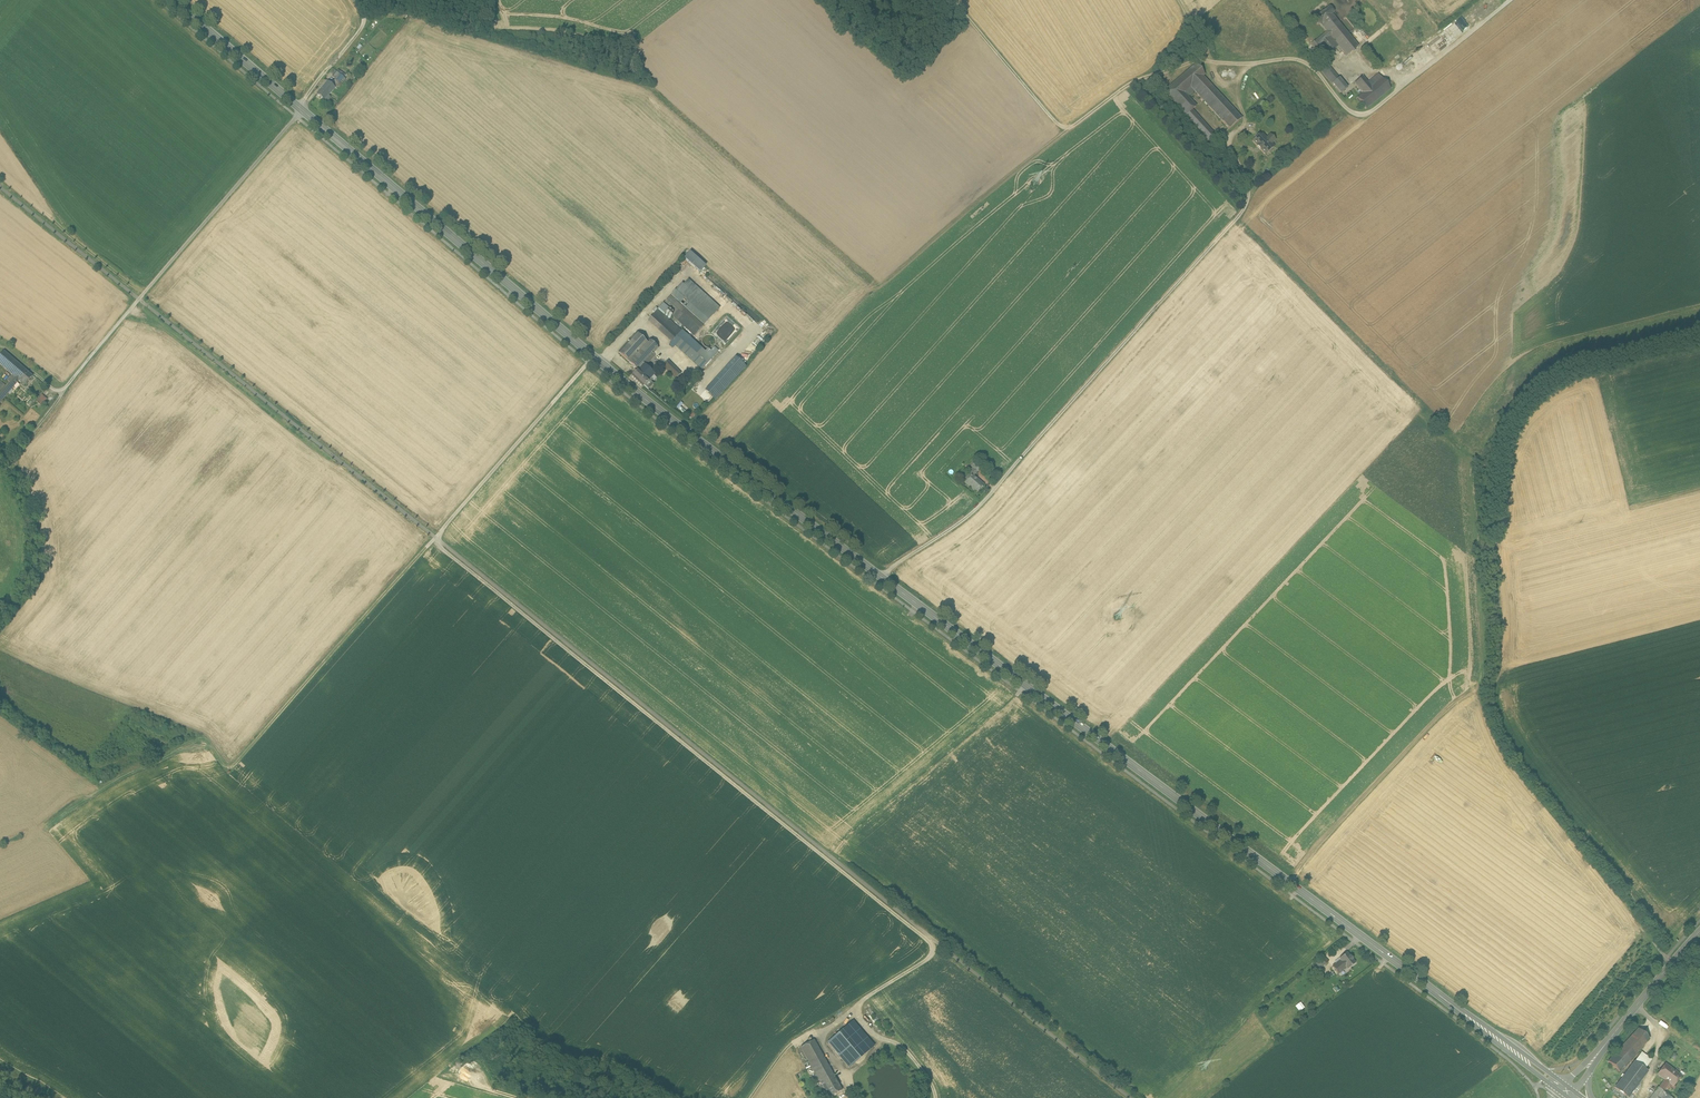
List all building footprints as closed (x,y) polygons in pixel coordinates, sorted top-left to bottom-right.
[(1329,6),(1313,18),(1318,24),(1320,23),(1332,13),(1334,12),(1329,6)] [(1358,46),(1332,13),(1320,23),(1327,31),(1311,44),(1323,58),(1328,53),(1329,53),(1338,45),(1342,50),(1346,55),(1358,46)] [(1308,38),(1302,31),(1299,34),(1304,41),(1308,38)] [(1196,63),(1164,91),(1186,114),(1192,109),(1196,105),(1187,96),(1184,92),(1190,86),(1203,76),(1205,74),(1196,63)] [(1339,78),(1327,63),(1320,69),(1332,83),(1339,78)] [(344,76),(337,70),(333,75),(336,77),(335,79),(339,82),(341,80),(344,76)] [(1378,73),(1367,82),(1371,86),(1381,77),(1378,73)] [(1216,90),(1203,76),(1190,86),(1194,90),(1204,101),(1216,90)] [(1363,76),(1355,83),(1363,92),(1371,86),(1367,82),(1363,76)] [(1363,92),(1357,97),(1366,109),(1390,89),(1381,77),(1371,86),(1363,92)] [(1339,78),(1332,83),(1340,93),(1347,87),(1339,78)] [(317,93),(325,99),(335,87),(327,81),(317,93)] [(1184,92),(1187,96),(1194,90),(1190,86),(1184,92)] [(1219,93),(1216,90),(1204,101),(1207,104),(1219,93)] [(1242,118),(1219,93),(1207,104),(1229,128),(1229,129),(1241,118),(1242,118)] [(1215,134),(1198,116),(1192,109),(1186,114),(1192,121),(1191,122),(1208,141),(1215,134)] [(1266,138),(1262,134),(1259,136),(1258,135),(1253,140),(1257,145),(1257,146),(1260,149),(1261,149),(1265,154),(1274,146),(1271,143),(1274,140),(1270,135),(1266,138)] [(705,265),(690,251),(684,258),(699,272),(705,265)] [(719,308),(688,279),(683,284),(681,283),(671,294),(704,324),(719,308)] [(703,325),(670,295),(663,303),(696,333),(703,325)] [(682,330),(658,308),(648,319),(672,341),(682,330)] [(647,342),(636,332),(618,352),(637,370),(637,369),(643,363),(646,365),(650,360),(648,358),(658,348),(649,339),(647,342)] [(705,352),(683,332),(673,342),(701,368),(711,357),(705,352)] [(714,345),(716,340),(714,336),(709,334),(704,336),(702,340),(704,345),(709,347),(714,345)] [(711,351),(708,349),(705,352),(711,357),(715,354),(711,351)] [(0,356),(0,364),(3,367),(11,357),(5,351),(0,356)] [(33,376),(11,357),(3,367),(12,375),(15,377),(19,381),(24,385),(33,376)] [(745,367),(734,357),(705,389),(716,398),(745,367)] [(668,359),(662,365),(675,378),(681,372),(668,359)] [(643,363),(637,369),(637,370),(631,376),(642,387),(644,385),(649,379),(654,374),(646,365),(643,363)] [(0,394),(4,398),(19,381),(15,377),(10,382),(0,394)] [(649,379),(644,385),(647,388),(652,382),(649,379)] [(43,395),(38,402),(42,405),(47,399),(43,395)] [(975,462),(972,465),(977,470),(981,466),(975,462)] [(984,484),(972,473),(965,482),(976,492),(984,484)] [(1340,960),(1332,966),(1338,973),(1346,967),(1347,969),(1355,962),(1352,959),(1350,955),(1349,956),(1347,952),(1339,958),(1340,960)] [(1300,1001),(1295,1005),(1300,1010),(1305,1006),(1300,1001)] [(874,1044),(854,1021),(847,1027),(867,1050),(874,1044)] [(847,1027),(828,1043),(834,1050),(848,1067),(867,1050),(847,1027)] [(1650,1038),(1638,1028),(1628,1039),(1639,1050),(1650,1038)] [(833,1074),(814,1039),(800,1047),(820,1082),(833,1074)] [(1639,1050),(1628,1039),(1608,1061),(1619,1071),(1639,1050)] [(1640,1054),(1634,1061),(1644,1069),(1649,1062),(1645,1058),(1640,1054)] [(1644,1069),(1634,1061),(1615,1087),(1627,1097),(1647,1071),(1644,1069)] [(1672,1070),(1665,1064),(1658,1073),(1665,1078),(1665,1079),(1669,1082),(1673,1084),(1680,1075),(1672,1069),(1672,1070)] [(842,1089),(833,1074),(820,1082),(828,1097),(842,1089)] [(1665,1080),(1659,1087),(1663,1090),(1669,1082),(1665,1079),(1665,1078),(1665,1080)] [(1653,1094),(1650,1097),(1672,1097),(1665,1093),(1666,1092),(1663,1090),(1659,1087),(1658,1087),(1653,1094)]
